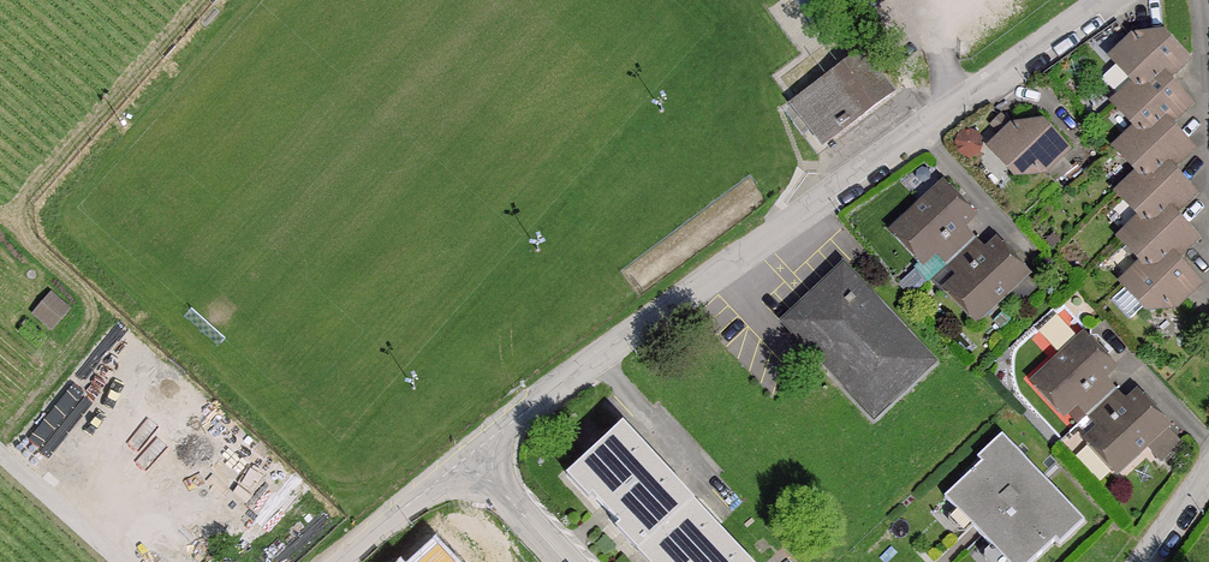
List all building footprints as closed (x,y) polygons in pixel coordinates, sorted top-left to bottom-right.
[(1102,78),(1120,98),(1155,70),(1166,81),(1187,61),(1164,36),(1134,39),(1113,58),(1117,64),(1102,78)] [(861,54),(793,104),(823,145),(891,94),(861,54)] [(1189,106),(1166,81),(1155,70),(1120,98),(1115,103),(1138,129),(1156,113),(1168,126),(1189,106)] [(1168,126),(1156,113),(1138,129),(1117,148),(1140,173),(1158,157),(1170,170),(1191,151),(1168,126)] [(1004,137),(991,149),(1015,174),(1044,171),(1066,151),(1042,126),(1013,128),(1000,115),(991,124),(1004,137)] [(1170,170),(1158,157),(1140,173),(1119,193),(1142,218),(1159,202),(1172,215),(1193,196),(1170,170)] [(948,264),(974,240),(962,227),(973,217),(943,185),(896,228),(926,260),(936,251),(948,264)] [(1195,241),(1172,215),(1159,202),(1142,218),(1121,238),(1126,244),(1110,259),(1125,275),(1141,260),(1144,263),(1161,247),(1174,260),(1195,241)] [(996,243),(986,253),(974,240),(948,264),(931,279),(943,292),(950,286),(980,318),(1026,274),(996,243)] [(1174,260),(1161,247),(1144,263),(1123,283),(1127,287),(1113,299),(1130,319),(1144,306),(1146,308),(1176,305),(1197,285),(1174,260)] [(852,276),(844,268),(786,322),(816,355),(874,417),(932,363),(852,276)] [(56,299),(40,316),(54,328),(69,311),(56,299)] [(1088,416),(1114,391),(1102,379),(1113,368),(1084,336),(1037,380),(1067,412),(1077,403),(1088,416)] [(1137,394),(1126,404),(1114,391),(1088,416),(1100,428),(1090,437),(1120,469),(1145,446),(1160,462),(1182,442),(1137,394)] [(573,472),(641,546),(692,501),(623,426),(573,472)] [(945,497),(956,509),(958,509),(958,508),(963,508),(973,519),(973,524),(972,524),(972,526),(992,547),(993,547),(993,546),(999,546),(1009,557),(1009,561),(1007,561),(1033,561),(1055,541),(1060,545),(1085,521),(1002,435),(977,458),(981,462),(945,497)] [(692,501),(641,546),(656,561),(749,561),(692,501)] [(436,547),(419,561),(450,561),(436,547)]
